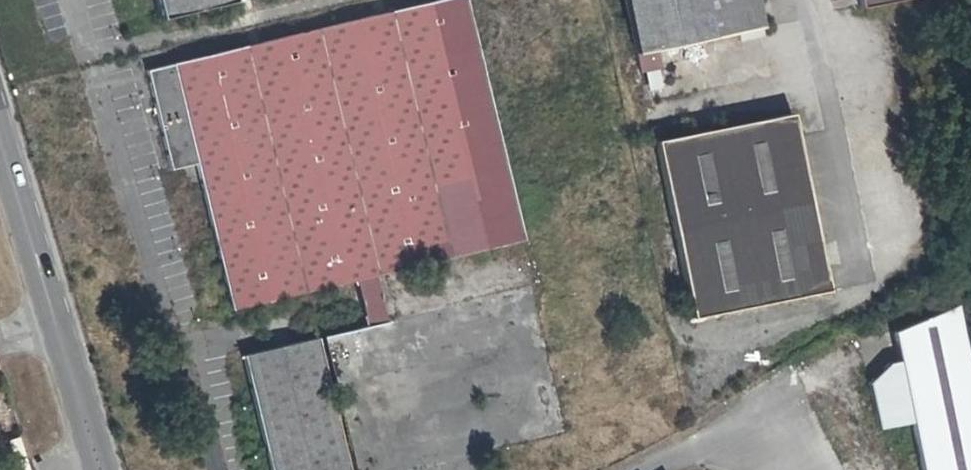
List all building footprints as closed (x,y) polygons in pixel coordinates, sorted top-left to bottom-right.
[(451,0),(444,0),(291,38),(151,73),(174,168),(196,162),(233,308),(364,277),(509,240),(451,0)] [(234,0),(158,0),(162,17),(234,0)] [(766,30),(760,0),(629,0),(644,73),(662,72),(659,52),(766,30)] [(905,0),(860,0),(861,9),(905,0)] [(661,143),(699,320),(834,293),(797,115),(661,143)] [(923,469),(970,469),(970,363),(959,307),(894,334),(901,363),(889,365),(871,382),(879,431),(913,424),(923,469)] [(317,335),(244,351),(273,469),(348,469),(317,335)]
